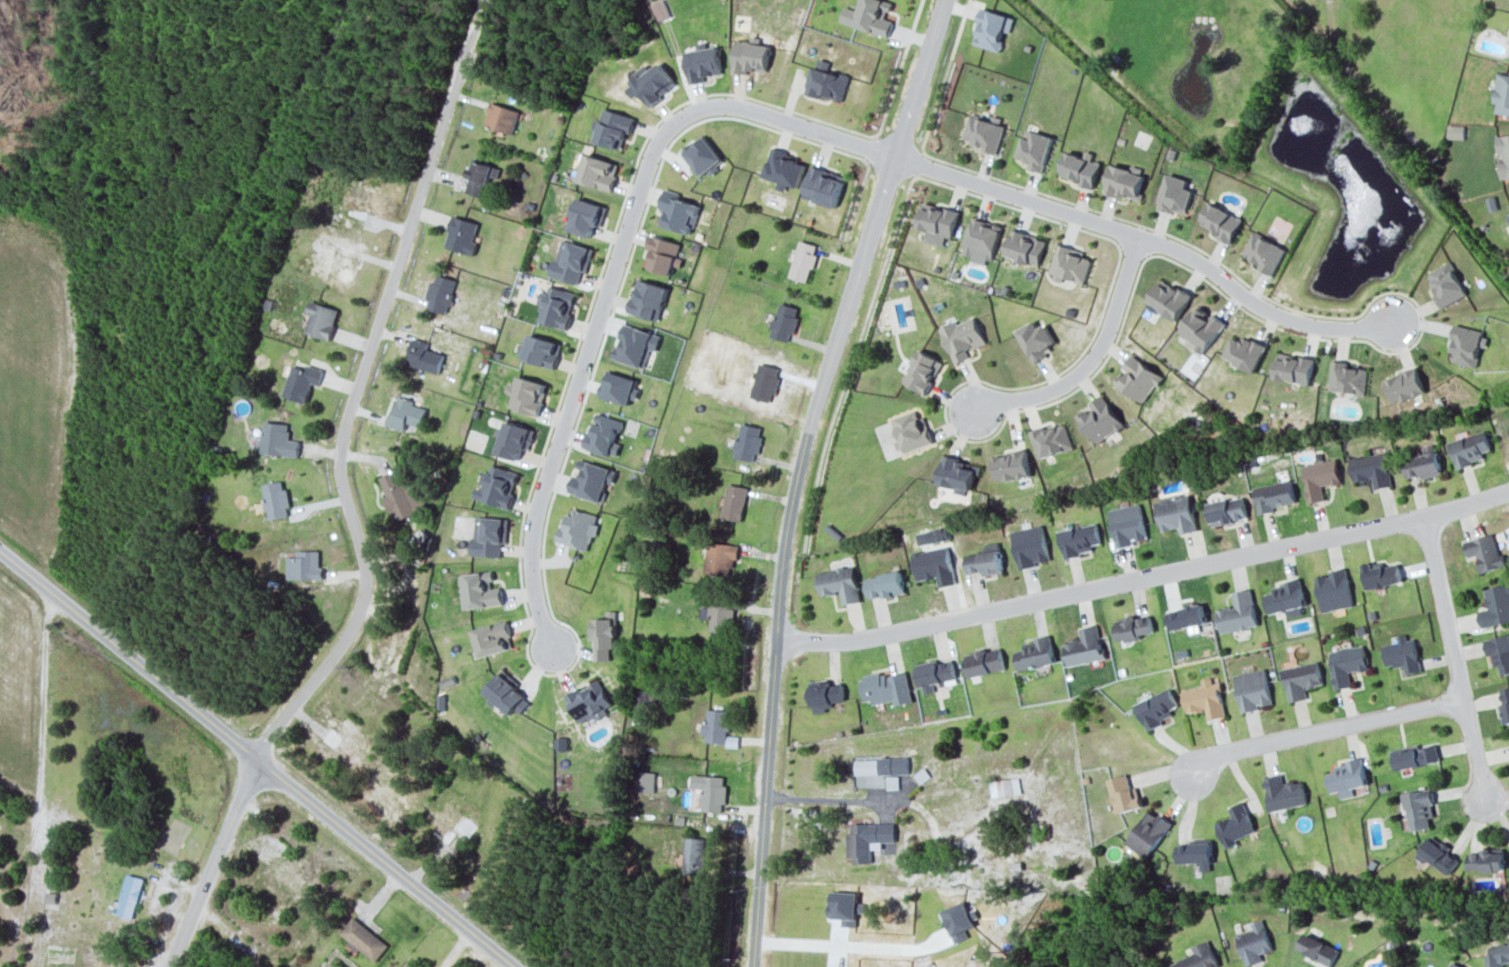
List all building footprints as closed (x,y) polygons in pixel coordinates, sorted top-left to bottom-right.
[(671,17),(665,0),(659,0),(651,3),(658,21),(671,17)] [(888,0),(859,0),(856,9),(844,6),(840,22),(889,36),(893,21),(887,19),(892,1),(888,0)] [(972,43),(999,51),(1004,31),(1010,32),(1014,17),(982,8),(972,43)] [(733,69),(768,73),(771,45),(736,41),(733,69)] [(685,51),(689,83),(705,81),(704,75),(722,73),(719,47),(685,51)] [(849,77),(828,71),(831,61),(817,57),(807,93),(842,102),(849,77)] [(632,82),(649,106),(677,85),(660,62),(632,82)] [(1508,115),(1508,74),(1498,72),(1493,113),(1508,115)] [(513,134),(520,110),(491,101),(484,125),(513,134)] [(632,133),(636,117),(604,108),(595,142),(621,149),(626,131),(632,133)] [(963,140),(983,145),(982,150),(995,153),(1003,124),(969,116),(963,140)] [(1028,168),(1042,173),(1054,137),(1035,131),(1032,139),(1024,136),(1017,157),(1030,162),(1028,168)] [(1497,135),(1498,156),(1499,156),(1501,178),(1508,178),(1508,134),(1497,135)] [(700,175),(722,161),(707,136),(684,150),(700,175)] [(799,187),(806,159),(771,149),(763,177),(799,187)] [(1101,161),(1066,153),(1061,174),(1065,175),(1064,179),(1095,186),(1101,161)] [(612,191),(620,163),(585,154),(578,182),(612,191)] [(484,196),(489,175),(498,177),(500,166),(472,161),(469,177),(469,178),(466,192),(484,196)] [(1130,169),(1113,164),(1104,191),(1141,202),(1144,192),(1139,191),(1146,169),(1131,164),(1130,169)] [(836,207),(845,175),(811,165),(804,192),(815,196),(813,201),(836,207)] [(1158,210),(1172,213),(1173,211),(1187,214),(1193,189),(1186,188),(1188,179),(1167,174),(1158,210)] [(343,213),(366,221),(376,190),(354,182),(343,213)] [(569,231),(592,236),(594,225),(602,226),(607,205),(577,198),(569,231)] [(952,237),(960,212),(924,202),(917,227),(952,237)] [(1232,242),(1244,219),(1211,202),(1199,225),(1232,242)] [(480,236),(476,235),(479,222),(455,215),(445,247),(474,255),(480,236)] [(1001,225),(972,217),(962,253),(972,256),(970,261),(990,266),(1001,225)] [(1046,237),(1011,230),(1005,257),(1040,264),(1046,237)] [(1273,275),(1286,247),(1253,232),(1242,254),(1261,263),(1258,268),(1273,275)] [(672,274),(674,265),(681,267),(684,258),(678,256),(681,243),(651,235),(648,248),(652,249),(648,268),(672,274)] [(550,276),(578,284),(582,271),(587,272),(594,249),(562,239),(550,276)] [(817,244),(799,239),(789,276),(808,282),(817,253),(815,253),(817,244)] [(348,282),(357,248),(336,242),(326,276),(348,282)] [(1049,273),(1085,283),(1091,258),(1083,256),(1085,251),(1057,244),(1049,273)] [(1444,306),(1468,295),(1452,261),(1427,273),(1444,306)] [(448,314),(457,279),(435,273),(426,308),(448,314)] [(669,288),(638,278),(627,312),(659,322),(669,288)] [(1191,293),(1160,279),(1148,305),(1179,319),(1191,293)] [(538,321),(567,328),(576,293),(557,288),(556,295),(545,293),(538,321)] [(339,308),(310,300),(307,313),(310,314),(305,332),(331,340),(339,308)] [(800,308),(779,301),(772,328),(770,336),(790,342),(800,308)] [(1225,324),(1198,304),(1177,332),(1204,352),(1225,324)] [(957,323),(956,320),(939,327),(955,363),(970,357),(967,351),(986,342),(974,316),(957,323)] [(1037,327),(1035,321),(1017,329),(1032,362),(1049,355),(1046,347),(1055,343),(1046,323),(1037,327)] [(645,367),(650,348),(657,350),(661,335),(623,324),(613,357),(645,367)] [(1476,367),(1481,346),(1487,347),(1490,333),(1455,325),(1449,351),(1453,352),(1451,361),(1476,367)] [(554,369),(562,343),(530,333),(522,358),(554,369)] [(1254,372),(1267,346),(1246,336),(1243,341),(1233,336),(1223,357),(1254,372)] [(439,373),(445,353),(427,348),(429,342),(415,338),(408,364),(439,373)] [(943,362),(920,349),(902,381),(925,394),(943,362)] [(1314,359),(1278,352),(1273,378),(1309,385),(1314,359)] [(1115,384),(1145,402),(1163,374),(1133,355),(1115,384)] [(1329,390),(1365,394),(1368,369),(1348,367),(1348,361),(1332,360),(1329,390)] [(307,402),(313,383),(319,385),(324,368),(308,364),(306,368),(292,364),(283,396),(307,402)] [(1426,392),(1416,365),(1384,378),(1394,404),(1426,392)] [(640,389),(635,388),(637,379),(607,370),(599,396),(629,405),(631,398),(637,400),(640,389)] [(548,384),(517,375),(508,407),(539,416),(548,384)] [(427,408),(414,404),(417,395),(399,390),(389,425),(404,430),(406,423),(421,427),(427,408)] [(1078,415),(1095,443),(1124,426),(1104,394),(1089,403),(1091,407),(1078,415)] [(905,453),(933,442),(923,416),(918,418),(915,410),(892,418),(905,453)] [(622,420),(595,412),(585,447),(618,456),(621,443),(616,442),(622,420)] [(522,448),(529,450),(535,429),(505,420),(495,453),(518,460),(522,448)] [(1039,459),(1073,447),(1064,420),(1029,432),(1039,459)] [(261,454),(299,456),(299,440),(289,440),(290,422),(263,421),(261,454)] [(734,457),(756,461),(763,426),(740,422),(734,457)] [(1457,468),(1484,459),(1482,452),(1491,449),(1485,430),(1449,442),(1457,468)] [(1441,473),(1436,443),(1423,446),(1425,456),(1402,460),(1406,480),(1441,473)] [(1031,475),(1026,449),(993,455),(998,482),(1031,475)] [(1353,482),(1372,479),(1374,488),(1392,486),(1387,452),(1350,458),(1353,482)] [(974,473),(979,474),(981,465),(944,456),(937,483),(955,488),(954,492),(968,495),(974,473)] [(611,468),(579,458),(568,492),(601,502),(611,468)] [(1307,503),(1324,501),(1322,486),(1341,484),(1338,459),(1302,464),(1307,503)] [(473,498),(509,508),(519,472),(491,464),(485,487),(476,485),(473,498)] [(392,513),(395,512),(398,519),(422,510),(406,467),(378,477),(392,513)] [(267,519),(290,516),(287,488),(283,488),(282,481),(263,483),(267,519)] [(1295,503),(1292,481),(1254,485),(1258,514),(1275,511),(1274,505),(1295,503)] [(748,486),(727,484),(723,518),(744,520),(748,486)] [(1197,530),(1190,494),(1156,501),(1162,531),(1178,528),(1179,534),(1197,530)] [(1213,526),(1249,517),(1243,495),(1207,504),(1213,526)] [(1134,544),(1134,541),(1147,538),(1140,503),(1109,509),(1117,547),(1134,544)] [(591,550),(599,515),(567,507),(559,542),(591,550)] [(470,554),(500,557),(502,542),(507,543),(509,519),(483,516),(482,535),(472,534),(470,554)] [(1064,557),(1094,552),(1093,544),(1101,543),(1098,523),(1060,529),(1064,557)] [(1012,531),(1019,569),(1036,565),(1035,562),(1050,559),(1043,524),(1012,531)] [(1481,572),(1507,565),(1504,554),(1500,555),(1493,533),(1463,542),(1468,557),(1476,555),(1481,572)] [(708,541),(705,572),(731,575),(733,559),(738,560),(739,544),(708,541)] [(985,544),(986,552),(965,555),(968,573),(983,571),(983,575),(1004,572),(999,542),(985,544)] [(918,581),(936,577),(939,587),(956,583),(948,545),(912,553),(918,581)] [(320,550),(297,550),(297,556),(288,556),(287,578),(324,579),(324,567),(319,567),(320,550)] [(1368,590),(1402,582),(1398,563),(1383,566),(1382,560),(1362,565),(1368,590)] [(861,601),(855,565),(817,572),(821,595),(841,592),(843,605),(861,601)] [(1353,607),(1346,567),(1326,571),(1326,575),(1316,576),(1321,612),(1353,607)] [(906,591),(900,569),(865,578),(870,600),(906,591)] [(503,604),(501,587),(493,587),(491,570),(459,574),(464,609),(503,604)] [(1300,580),(1273,585),(1274,592),(1265,594),(1268,614),(1285,610),(1287,617),(1306,613),(1300,580)] [(1487,608),(1478,610),(1481,627),(1508,622),(1508,584),(1484,588),(1487,608)] [(1221,633),(1258,625),(1251,589),(1232,592),(1235,606),(1216,610),(1221,633)] [(709,633),(733,634),(734,603),(710,602),(709,633)] [(1171,633),(1198,628),(1198,624),(1207,623),(1203,604),(1167,610),(1171,633)] [(616,610),(607,610),(607,618),(591,618),(591,639),(595,638),(595,660),(610,660),(610,648),(617,648),(616,610)] [(1114,620),(1119,642),(1141,638),(1140,635),(1154,632),(1150,615),(1136,618),(1136,616),(1114,620)] [(514,647),(506,620),(472,629),(480,657),(514,647)] [(1068,666),(1105,658),(1098,624),(1079,628),(1081,639),(1063,643),(1068,666)] [(1487,638),(1490,667),(1499,666),(1500,674),(1508,673),(1508,635),(1487,638)] [(1018,669),(1055,663),(1051,637),(1023,641),(1024,649),(1015,650),(1018,669)] [(1368,670),(1365,645),(1330,649),(1335,689),(1352,687),(1350,672),(1368,670)] [(965,653),(969,676),(1005,670),(1002,648),(965,653)] [(935,692),(934,686),(946,684),(946,680),(957,678),(953,659),(917,665),(922,694),(935,692)] [(1288,702),(1307,699),(1305,688),(1323,684),(1319,661),(1282,668),(1288,702)] [(1272,705),(1265,668),(1234,674),(1241,711),(1272,705)] [(521,713),(530,701),(515,688),(520,683),(503,669),(484,692),(510,714),(515,709),(521,713)] [(865,704),(894,699),(895,705),(913,702),(907,669),(860,679),(865,704)] [(442,687),(456,682),(453,675),(439,680),(442,687)] [(1208,719),(1226,716),(1220,682),(1215,682),(1214,677),(1201,679),(1203,686),(1183,689),(1187,713),(1206,709),(1208,719)] [(580,723),(596,715),(600,722),(610,717),(605,707),(612,704),(599,679),(566,696),(580,723)] [(810,681),(813,712),(832,709),(831,702),(845,700),(843,683),(829,684),(828,679),(810,681)] [(1508,722),(1508,687),(1500,688),(1504,723),(1508,722)] [(1147,729),(1174,717),(1170,710),(1178,706),(1169,688),(1135,704),(1147,729)] [(727,742),(727,710),(705,709),(705,742),(727,742)] [(1440,761),(1436,742),(1392,750),(1396,770),(1440,761)] [(879,774),(909,773),(908,756),(879,757),(879,774)] [(855,774),(878,773),(877,759),(855,760),(855,774)] [(1331,793),(1339,791),(1341,798),(1355,796),(1353,787),(1367,785),(1363,759),(1334,764),(1336,771),(1327,773),(1331,793)] [(636,792),(654,792),(655,772),(637,771),(636,792)] [(1108,779),(1119,813),(1143,806),(1137,786),(1131,788),(1127,773),(1108,779)] [(1307,804),(1303,781),(1284,785),(1282,774),(1264,777),(1271,811),(1307,804)] [(701,810),(725,811),(726,776),(692,775),(692,788),(701,788),(701,810)] [(1021,794),(1020,778),(991,779),(992,796),(1021,794)] [(1405,792),(1409,830),(1431,828),(1430,818),(1435,817),(1432,789),(1405,792)] [(451,828),(463,813),(447,800),(426,826),(447,843),(456,832),(451,828)] [(1226,848),(1237,843),(1235,839),(1256,831),(1244,802),(1228,808),(1232,816),(1216,823),(1226,848)] [(1125,842),(1146,858),(1171,824),(1150,808),(1125,842)] [(454,827),(467,838),(478,825),(464,814),(454,827)] [(849,863),(880,862),(880,842),(896,841),(895,823),(852,823),(853,832),(849,832),(849,863)] [(1448,847),(1430,836),(1419,853),(1450,874),(1459,860),(1445,850),(1448,847)] [(684,873),(704,873),(705,837),(685,837),(684,873)] [(1199,862),(1200,871),(1212,871),(1211,843),(1175,843),(1176,863),(1199,862)] [(1504,871),(1503,849),(1467,851),(1468,870),(1484,869),(1484,872),(1504,871)] [(305,879),(280,860),(271,873),(295,892),(305,879)] [(144,878),(127,873),(120,901),(112,899),(108,912),(133,918),(144,878)] [(388,945),(354,915),(339,932),(349,940),(346,944),(355,952),(359,948),(374,961),(388,945)] [(1245,965),(1262,961),(1260,953),(1272,950),(1263,919),(1251,922),(1253,929),(1236,933),(1245,965)] [(1331,965),(1339,949),(1305,932),(1297,949),(1331,965)] [(1172,966),(1217,966),(1219,966),(1208,940),(1192,947),(1195,953),(1170,964),(1172,966)] [(1502,961),(1508,961),(1508,942),(1498,943),(1499,953),(1485,954),(1485,966),(1502,966),(1502,961)]
